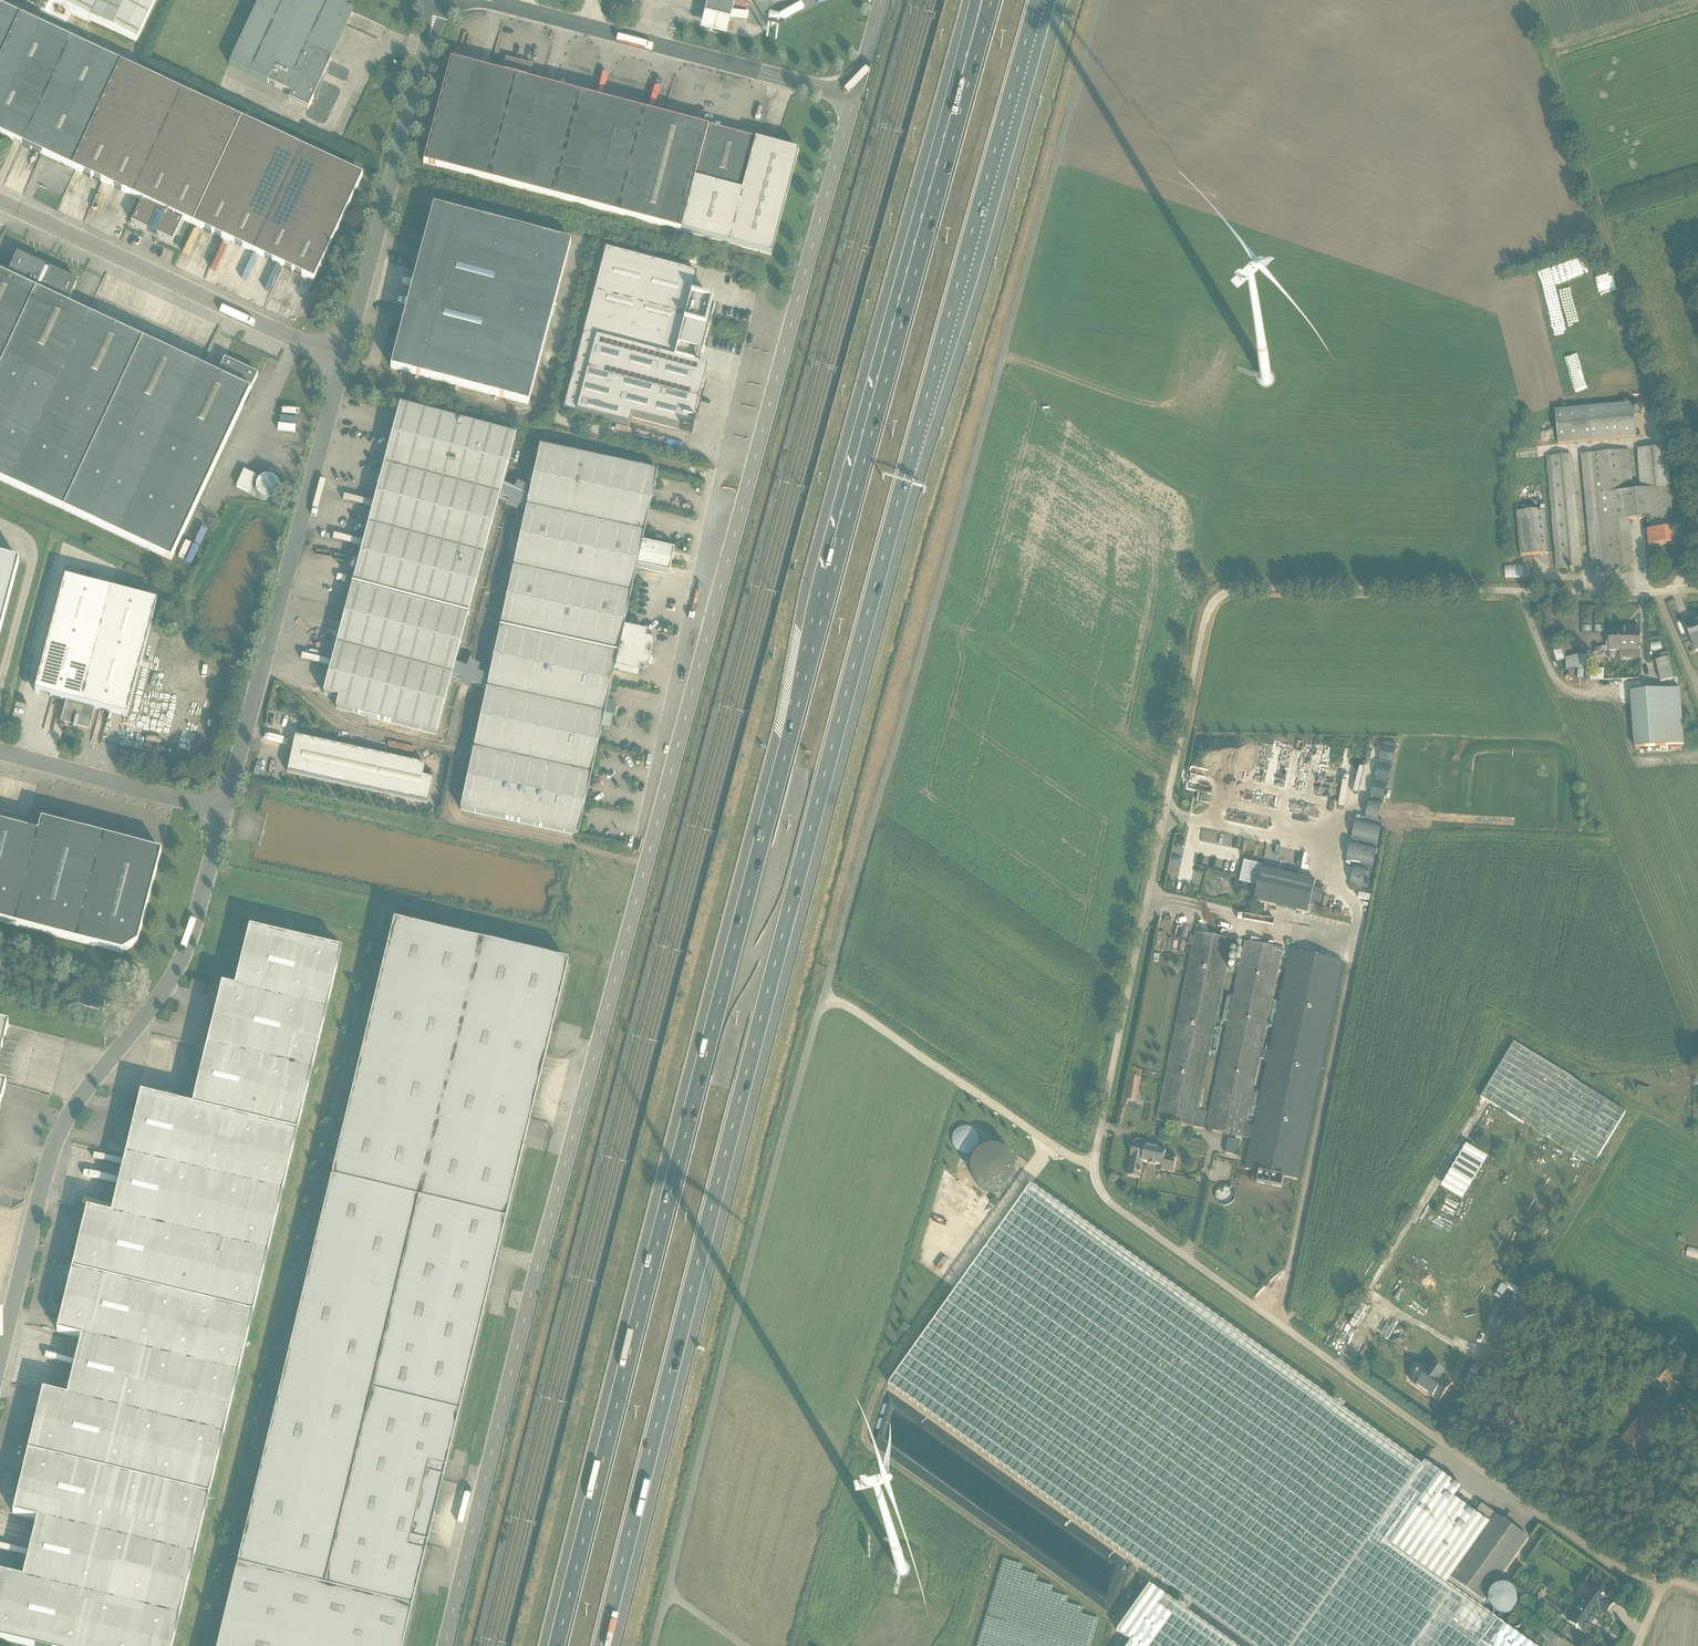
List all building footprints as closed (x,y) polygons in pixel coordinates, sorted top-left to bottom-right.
[(138,42),(158,0),(49,0),(138,42)] [(229,65),(292,93),(288,100),(307,109),(352,12),(344,9),(348,0),(259,0),(229,65)] [(700,30),(726,36),(734,1),(735,0),(707,0),(700,30)] [(316,281),(364,178),(0,7),(0,135),(143,202),(132,225),(172,244),(184,219),(316,281)] [(452,60),(424,165),(772,257),(800,152),(452,60)] [(580,245),(438,208),(395,368),(537,405),(580,245)] [(700,274),(609,249),(587,333),(678,358),(684,335),(711,342),(720,305),(694,298),(700,274)] [(8,278),(0,274),(0,480),(171,560),(258,375),(225,360),(217,376),(67,305),(77,283),(18,256),(8,278)] [(678,358),(587,333),(566,412),(679,442),(684,419),(699,423),(714,367),(678,358)] [(1633,403),(1556,409),(1558,443),(1636,436),(1633,403)] [(520,440),(403,410),(327,698),(342,702),(339,713),(441,739),(520,440)] [(1634,489),(1631,450),(1582,454),(1591,572),(1633,569),(1629,518),(1647,517),(1648,529),(1674,527),(1668,447),(1637,449),(1640,488),(1634,489)] [(544,448),(530,508),(647,534),(661,473),(544,448)] [(1556,568),(1581,566),(1571,455),(1546,457),(1556,568)] [(248,473),(241,489),(254,495),(261,479),(248,473)] [(261,502),(285,503),(285,481),(261,480),(261,502)] [(530,508),(517,569),(634,595),(647,534),(530,508)] [(1545,509),(1517,511),(1520,556),(1548,554),(1545,509)] [(1645,547),(1672,546),(1671,531),(1644,533),(1645,547)] [(20,561),(0,556),(0,643),(20,561)] [(1500,576),(1523,577),(1523,567),(1500,567),(1500,576)] [(517,569),(504,630),(621,656),(634,595),(517,569)] [(131,720),(158,603),(64,581),(38,695),(71,703),(64,732),(93,738),(99,712),(131,720)] [(1695,657),(1697,655),(1697,626),(1684,631),(1695,657)] [(1639,629),(1606,628),(1605,656),(1638,657),(1639,629)] [(504,630),(491,691),(608,716),(621,656),(504,630)] [(1582,683),(1589,683),(1589,675),(1592,675),(1592,661),(1570,661),(1571,675),(1582,675),(1582,683)] [(1665,686),(1679,684),(1674,662),(1660,664),(1665,686)] [(1659,690),(1630,692),(1635,750),(1685,747),(1681,701),(1660,703),(1659,690)] [(491,691),(478,752),(594,777),(608,716),(491,691)] [(293,736),(285,772),(427,803),(432,779),(421,776),(423,765),(293,736)] [(478,752),(464,813),(581,838),(594,777),(478,752)] [(118,953),(135,943),(157,853),(39,822),(35,834),(0,825),(0,921),(118,953)] [(1229,911),(1242,912),(1244,898),(1230,896),(1229,911)] [(568,966),(392,924),(235,1570),(411,1612),(568,966)] [(23,1645),(172,1645),(341,952),(250,930),(235,993),(224,990),(194,1111),(141,1098),(111,1220),(86,1214),(57,1334),(83,1340),(67,1403),(42,1397),(13,1517),(37,1523),(22,1585),(0,1579),(0,1640),(23,1645)] [(1237,941),(1195,933),(1157,1121),(1199,1129),(1237,941)] [(1244,941),(1206,1131),(1247,1139),(1286,950),(1244,941)] [(1307,987),(1307,975),(1297,975),(1297,987),(1307,987)] [(79,1005),(106,1011),(108,1007),(109,1002),(82,995),(79,1005)] [(1521,1285),(1626,1111),(1516,1045),(1411,1219),(1521,1285)] [(1135,1073),(1133,1105),(1143,1105),(1145,1074),(1135,1073)] [(1126,1179),(1141,1183),(1144,1170),(1176,1178),(1180,1160),(1165,1156),(1167,1149),(1136,1141),(1126,1179)] [(1230,1157),(1242,1159),(1245,1144),(1233,1142),(1230,1157)] [(1011,1201),(1025,1164),(978,1146),(972,1160),(979,1163),(970,1185),(1011,1201)] [(1028,1185),(885,1385),(1253,1645),(1540,1645),(1447,1580),(1494,1515),(1028,1185)] [(1514,1286),(1511,1291),(1522,1297),(1525,1292),(1514,1286)] [(1420,1327),(1365,1292),(1350,1316),(1405,1351),(1420,1327)] [(1440,1399),(1453,1383),(1442,1375),(1447,1368),(1434,1358),(1430,1363),(1422,1357),(1408,1374),(1440,1399)] [(1673,1429),(1646,1406),(1618,1439),(1645,1462),(1673,1429)] [(1530,1540),(1497,1516),(1452,1578),(1485,1602),(1530,1540)] [(1108,1621),(1087,1616),(1014,1565),(1015,1562),(997,1558),(976,1645),(1030,1645),(1028,1644),(1030,1636),(1063,1635),(1063,1642),(1066,1645),(1078,1629),(1086,1634),(1090,1628),(1091,1639),(1086,1645),(1102,1645),(1108,1621)] [(1615,1601),(1584,1578),(1573,1592),(1579,1597),(1564,1617),(1584,1632),(1600,1611),(1604,1615),(1615,1601)] [(1159,1585),(1122,1635),(1137,1645),(1136,1645),(1242,1645),(1159,1585)] [(1556,1645),(1561,1639),(1550,1630),(1545,1637),(1556,1645)]
